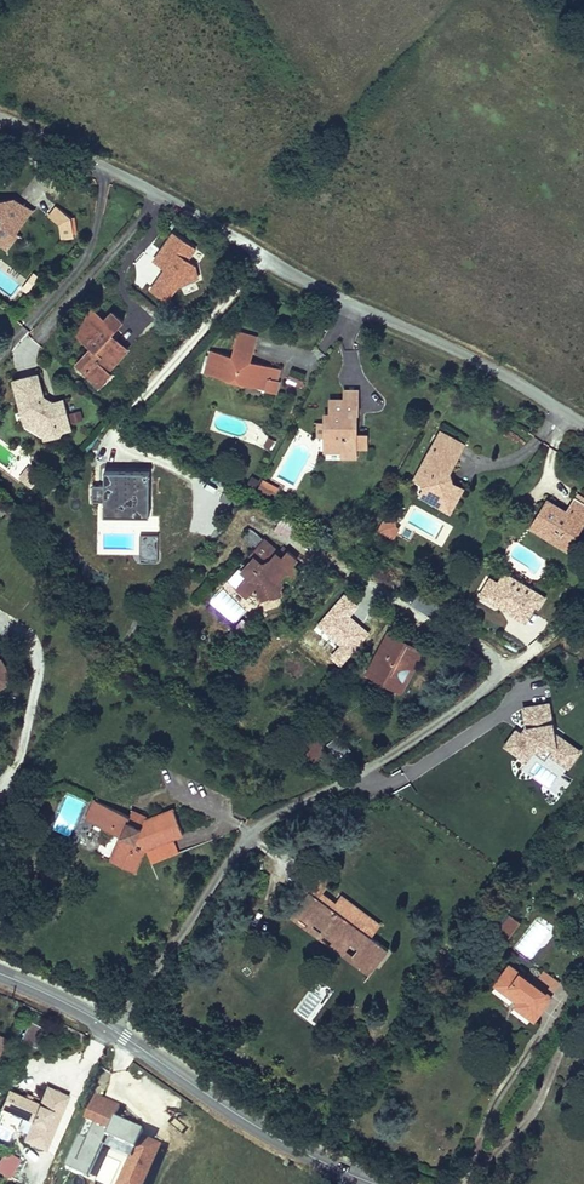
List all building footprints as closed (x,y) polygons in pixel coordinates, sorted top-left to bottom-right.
[(0,197),(0,248),(2,249),(13,234),(12,232),(5,228),(8,223),(8,207),(15,198),(12,195),(0,197)] [(28,208),(15,198),(8,207),(8,223),(5,228),(12,232),(28,208)] [(45,218),(53,223),(63,211),(55,205),(45,218)] [(71,217),(63,211),(53,223),(58,226),(61,240),(74,239),(71,217)] [(188,261),(196,248),(171,231),(150,262),(162,270),(147,292),(171,307),(197,267),(188,261)] [(29,267),(24,274),(30,278),(35,271),(29,267)] [(24,274),(19,281),(25,285),(30,278),(24,274)] [(93,294),(73,317),(92,334),(81,347),(107,370),(117,358),(113,355),(130,335),(115,321),(127,308),(115,297),(107,306),(93,294)] [(140,304),(135,311),(150,322),(155,315),(140,304)] [(237,319),(230,347),(208,341),(202,368),(223,373),(221,379),(241,383),(242,378),(263,383),(266,372),(277,375),(281,359),(253,352),(248,351),(249,346),(254,347),(259,325),(237,319)] [(49,366),(24,360),(16,400),(22,401),(45,418),(46,427),(63,426),(62,422),(72,421),(68,392),(58,394),(53,393),(53,397),(45,395),(46,391),(43,391),(49,366)] [(287,381),(300,387),(306,375),(294,369),(287,381)] [(266,372),(263,383),(274,386),(277,375),(266,372)] [(339,392),(355,392),(355,383),(339,383),(339,392)] [(327,408),(322,408),(322,414),(322,432),(329,432),(329,444),(340,444),(340,451),(357,451),(356,443),(364,443),(364,424),(355,424),(351,424),(351,405),(355,405),(355,392),(339,392),(327,392),(327,408)] [(22,401),(16,400),(15,406),(46,427),(45,418),(22,401)] [(464,435),(441,424),(416,472),(422,475),(424,482),(422,485),(442,495),(446,487),(459,493),(465,482),(456,477),(453,465),(459,451),(457,450),(464,435)] [(267,445),(276,448),(279,438),(271,435),(267,445)] [(470,439),(464,435),(457,450),(459,451),(463,454),(470,439)] [(148,468),(104,468),(103,513),(148,514),(148,468)] [(262,479),(256,490),(273,498),(279,487),(262,479)] [(452,508),(459,493),(446,487),(442,495),(422,485),(419,491),(452,508)] [(583,492),(583,490),(579,487),(569,502),(575,506),(583,492)] [(583,518),(583,492),(575,506),(569,502),(552,491),(543,506),(546,508),(543,514),(553,520),(551,525),(571,538),(583,518)] [(568,542),(571,538),(551,525),(553,520),(543,514),(546,508),(543,506),(534,521),(568,542)] [(385,516),(377,530),(394,539),(402,525),(385,516)] [(273,544),(258,531),(244,546),(246,548),(236,561),(242,567),(235,577),(244,585),(245,583),(251,582),(256,589),(266,586),(268,589),(279,585),(276,577),(281,570),(287,575),(296,566),(287,557),(290,553),(282,545),(275,551),(270,547),(273,544)] [(157,563),(158,535),(139,534),(138,562),(157,563)] [(244,585),(235,577),(231,582),(240,590),(244,585)] [(408,666),(419,644),(392,631),(382,653),(389,656),(385,663),(398,669),(401,662),(408,666)] [(5,678),(2,674),(10,669),(0,652),(0,681),(5,678)] [(378,660),(385,663),(389,656),(382,653),(378,660)] [(401,662),(398,669),(405,673),(408,666),(401,662)] [(2,674),(5,678),(12,674),(10,669),(2,674)] [(527,760),(521,769),(557,795),(566,782),(565,773),(581,751),(554,732),(550,702),(520,706),(522,718),(503,746),(503,750),(520,761),(527,760)] [(301,751),(313,763),(326,751),(315,738),(301,751)] [(99,796),(102,789),(89,785),(87,791),(99,796)] [(184,814),(174,786),(144,797),(143,803),(127,797),(102,789),(99,796),(87,791),(83,805),(119,819),(111,844),(137,854),(146,829),(174,817),(184,814)] [(143,803),(144,797),(129,791),(127,797),(143,803)] [(174,817),(146,829),(151,843),(180,831),(174,817)] [(302,880),(288,896),(338,940),(342,935),(350,942),(341,952),(359,968),(380,946),(364,932),(353,922),(363,911),(336,887),(331,892),(325,898),(311,886),(318,879),(331,865),(316,851),(295,874),(302,880)] [(318,879),(311,886),(325,898),(331,892),(318,879)] [(338,940),(288,896),(279,905),(337,957),(341,952),(350,942),(342,935),(338,940)] [(374,921),(363,911),(353,922),(364,932),(374,921)] [(495,944),(510,927),(500,918),(485,935),(495,944)] [(521,991),(496,970),(480,989),(504,1010),(500,1015),(508,1022),(519,1031),(539,1008),(521,991)] [(532,979),(521,991),(539,1008),(550,995),(532,979)] [(30,1022),(19,1039),(32,1047),(43,1029),(30,1022)] [(44,1149),(69,1096),(47,1085),(39,1102),(31,1098),(24,1095),(15,1091),(7,1107),(0,1122),(14,1129),(24,1134),(22,1138),(44,1149)] [(7,1107),(15,1091),(8,1088),(0,1104),(7,1107)] [(145,1132),(115,1119),(121,1106),(97,1097),(87,1121),(95,1124),(87,1141),(80,1138),(67,1169),(90,1179),(104,1147),(130,1158),(119,1183),(145,1183),(162,1145),(142,1137),(145,1132)] [(22,1138),(24,1134),(14,1129),(12,1134),(22,1138)] [(5,1150),(0,1159),(0,1169),(10,1175),(20,1159),(5,1150)]
